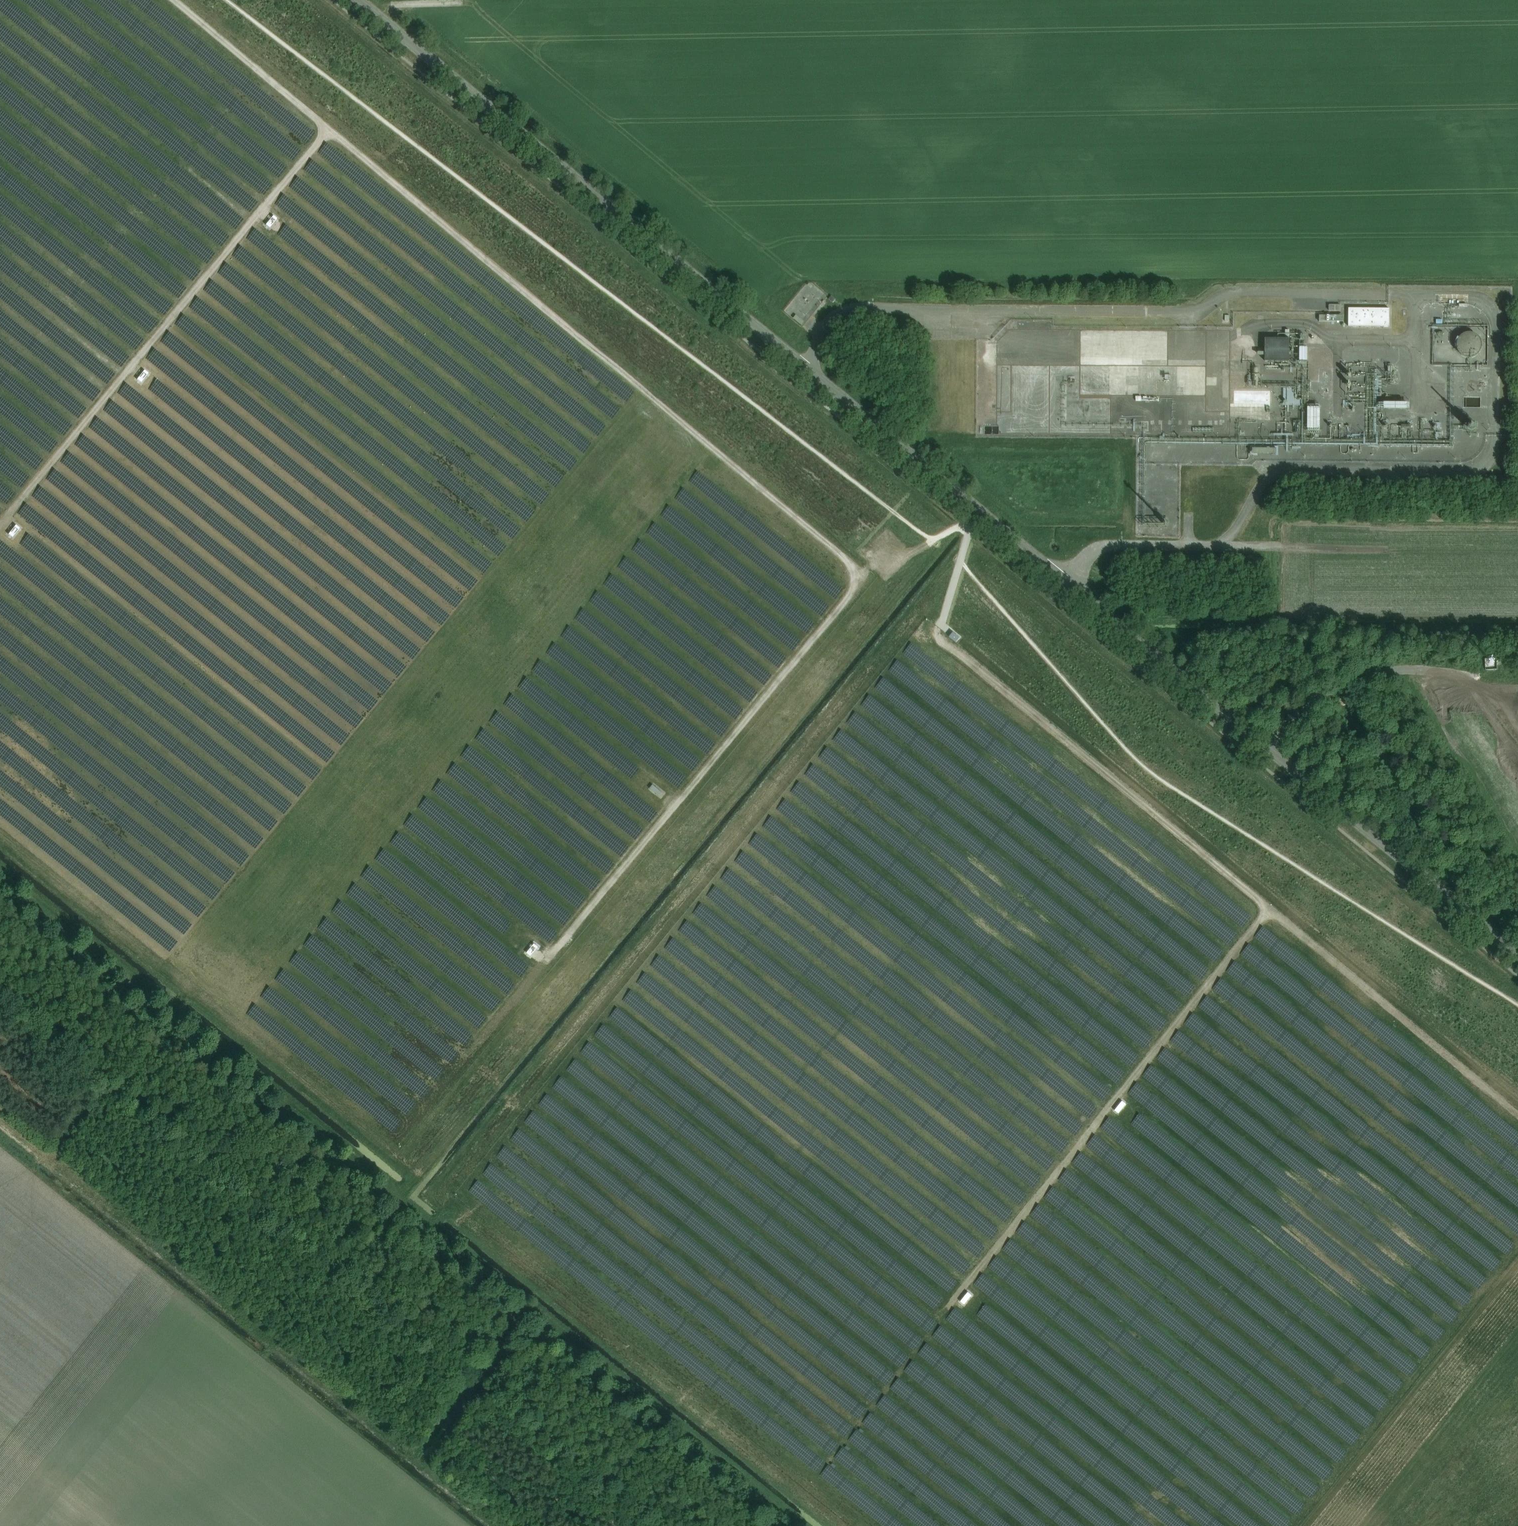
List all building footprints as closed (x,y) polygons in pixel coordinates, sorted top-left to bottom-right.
[(816,298),(811,302),(816,308),(819,305),(818,303),(821,301),(817,297),(824,291),(816,281),(802,292),(806,297),(812,293),(816,298)] [(1389,309),(1348,309),(1348,327),(1389,327),(1389,309)] [(1458,351),(1460,353),(1463,356),(1466,357),(1470,357),(1473,357),(1476,355),(1479,353),(1481,350),(1482,347),(1482,344),(1481,340),(1480,337),(1477,335),(1474,333),(1471,332),(1468,332),(1464,333),(1461,335),(1459,337),(1457,340),(1457,344),(1457,347),(1458,351)] [(1266,339),(1266,361),(1290,361),(1290,339),(1266,339)] [(1262,418),(1282,418),(1282,395),(1246,395),(1246,401),(1252,401),(1252,398),(1262,398),(1262,418)] [(1320,428),(1320,405),(1306,405),(1306,428),(1320,428)]
